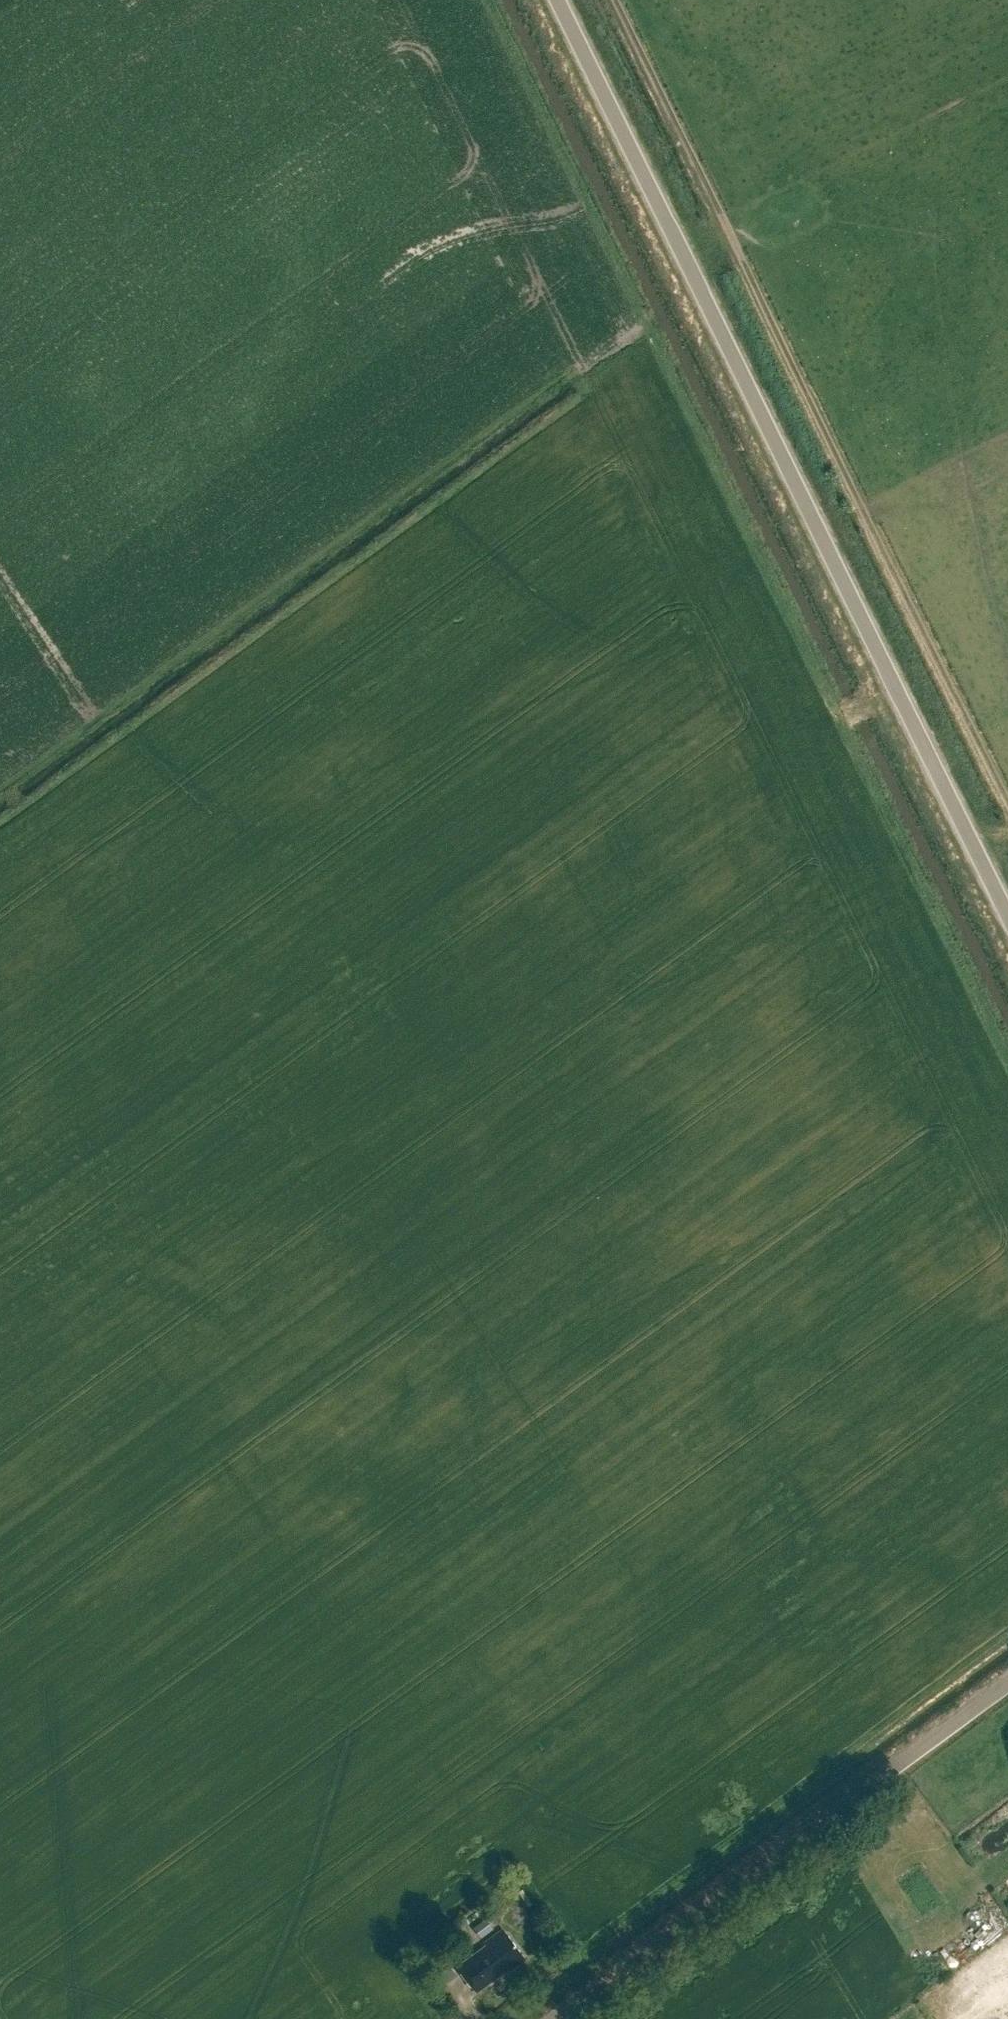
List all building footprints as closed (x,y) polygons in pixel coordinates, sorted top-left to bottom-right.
[(505,1974),(523,1961),(501,1932),(485,1945),(487,1948),(458,1969),(476,1993),(504,1973),(505,1974)] [(424,1965),(440,1986),(456,1974),(440,1953),(424,1965)]
